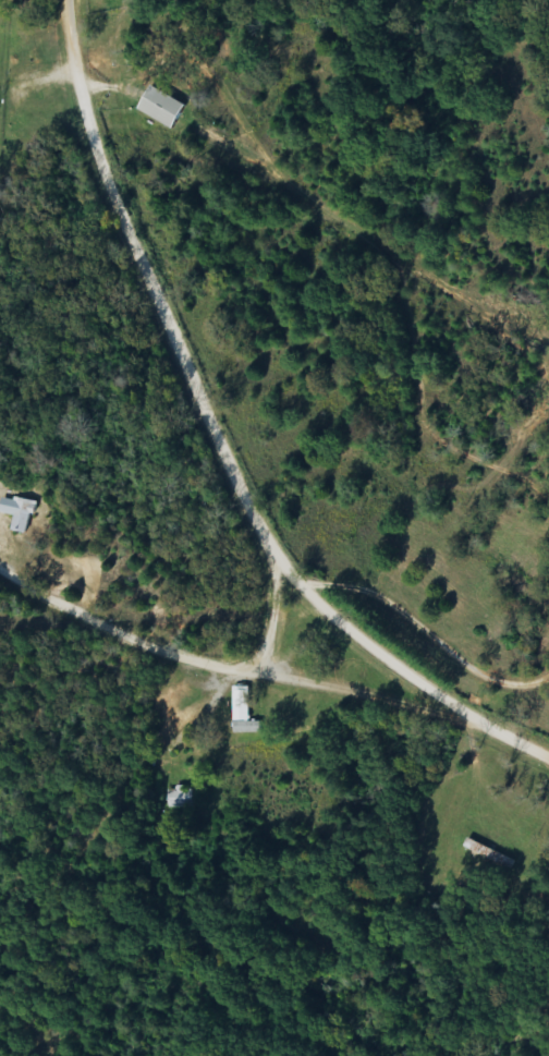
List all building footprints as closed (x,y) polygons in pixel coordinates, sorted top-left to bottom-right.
[(140,114),(177,129),(187,104),(150,89),(140,114)] [(36,503),(16,499),(15,502),(3,499),(0,514),(16,517),(13,531),(30,535),(36,503)] [(262,735),(262,723),(250,723),(250,692),(235,691),(234,734),(262,735)] [(195,790),(169,790),(170,809),(195,808),(195,790)]
